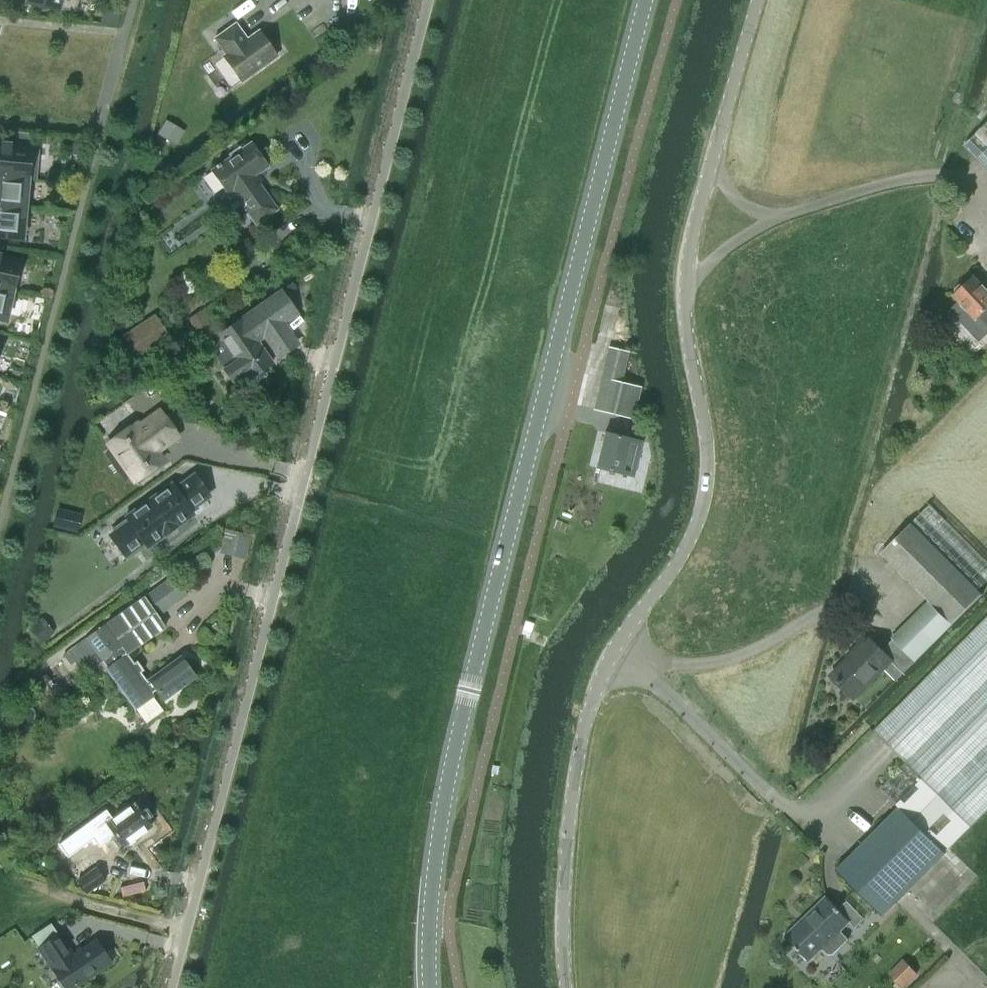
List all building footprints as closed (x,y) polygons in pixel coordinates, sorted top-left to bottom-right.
[(28,2),(58,10),(75,12),(78,0),(28,0),(28,2)] [(276,56),(259,32),(247,40),(235,24),(214,39),(226,55),(224,57),(241,81),(276,56)] [(165,123),(158,135),(175,145),(182,133),(165,123)] [(964,146),(986,168),(986,123),(964,146)] [(277,210),(253,177),(267,167),(250,143),(241,149),(239,146),(227,155),(230,158),(219,165),(218,163),(215,166),(216,167),(211,171),(225,190),(217,196),(229,214),(241,205),(255,225),(277,210)] [(37,149),(0,145),(0,177),(26,180),(34,180),(37,149)] [(26,180),(0,177),(0,207),(24,210),(26,180)] [(24,210),(0,207),(0,238),(21,239),(24,210)] [(18,260),(0,257),(0,288),(11,291),(18,260)] [(974,276),(964,286),(960,285),(956,289),(956,293),(953,295),(976,319),(980,316),(986,323),(986,290),(974,276)] [(11,291),(0,288),(0,320),(5,321),(11,291)] [(263,338),(285,322),(297,314),(281,291),(218,335),(220,339),(208,347),(233,383),(246,374),(249,378),(271,363),(256,342),(263,338)] [(153,318),(123,337),(139,362),(169,343),(153,318)] [(638,386),(622,382),(628,352),(608,346),(601,376),(593,409),(631,419),(638,386)] [(154,451),(176,435),(160,412),(138,428),(135,424),(109,443),(135,480),(162,461),(154,451)] [(633,477),(641,442),(604,433),(596,468),(633,477)] [(175,526),(192,513),(189,509),(208,495),(194,475),(175,489),(172,485),(126,518),(127,518),(112,529),(115,532),(110,536),(124,555),(143,541),(147,546),(164,533),(164,534),(175,526)] [(978,589),(986,580),(986,561),(930,504),(882,553),(910,581),(930,602),(953,625),(983,594),(978,589)] [(244,559),(249,535),(226,530),(220,553),(244,559)] [(126,653),(165,627),(155,613),(185,592),(173,576),(68,651),(78,665),(95,653),(101,661),(102,660),(107,667),(106,668),(134,709),(150,697),(149,695),(155,690),(162,700),(194,676),(180,657),(146,682),(140,673),(143,671),(136,661),(133,663),(126,653)] [(953,625),(930,602),(893,639),(894,640),(882,651),(868,637),(855,650),(857,651),(832,676),(855,698),(884,669),(896,681),(953,625)] [(874,731),(906,763),(880,789),(899,807),(945,854),(986,812),(986,618),(874,731)] [(53,632),(43,619),(29,630),(39,642),(53,632)] [(150,827),(134,804),(112,819),(105,809),(75,832),(84,845),(109,827),(123,847),(150,827)] [(837,870),(884,916),(945,854),(899,807),(837,870)] [(87,893),(104,880),(95,868),(86,855),(68,868),(87,893)] [(833,955),(849,940),(840,931),(849,923),(855,929),(864,920),(847,902),(839,910),(826,898),(785,937),(808,962),(822,949),(828,955),(833,955)] [(30,936),(39,949),(46,960),(53,969),(52,969),(65,987),(72,987),(111,962),(96,940),(72,956),(66,946),(67,946),(59,935),(59,936),(50,922),(30,936)] [(902,987),(903,987),(918,973),(903,958),(888,973),(902,987)]
